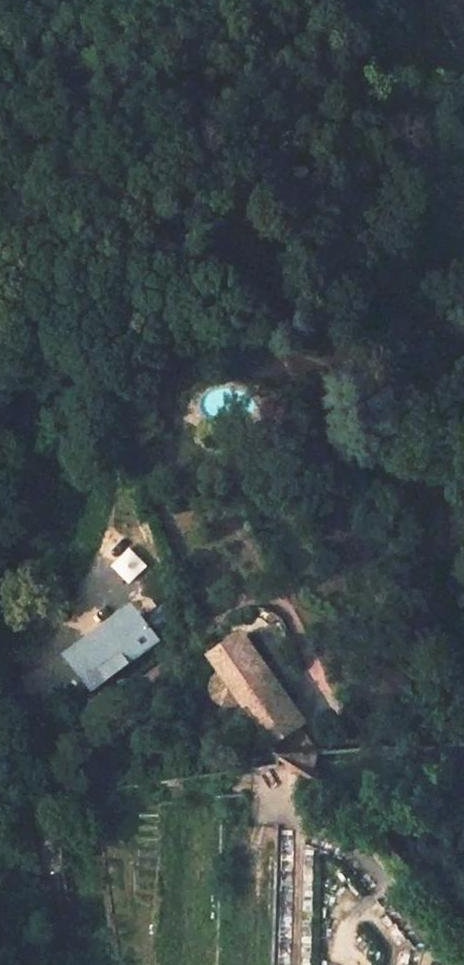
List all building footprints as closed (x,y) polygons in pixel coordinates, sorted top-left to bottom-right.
[(450,1),(459,18),(463,13),(463,0),(450,0),(450,1)] [(156,642),(137,615),(75,660),(95,687),(156,642)] [(242,640),(212,659),(221,671),(240,700),(269,742),(295,725),(298,723),(242,640)] [(240,700),(221,671),(216,674),(212,679),(211,685),(211,691),(214,697),(218,701),(223,704),(229,705),(235,703),(240,700)] [(295,725),(269,742),(281,759),(313,750),(295,725)] [(313,750),(281,759),(309,778),(317,751),(313,750)]
